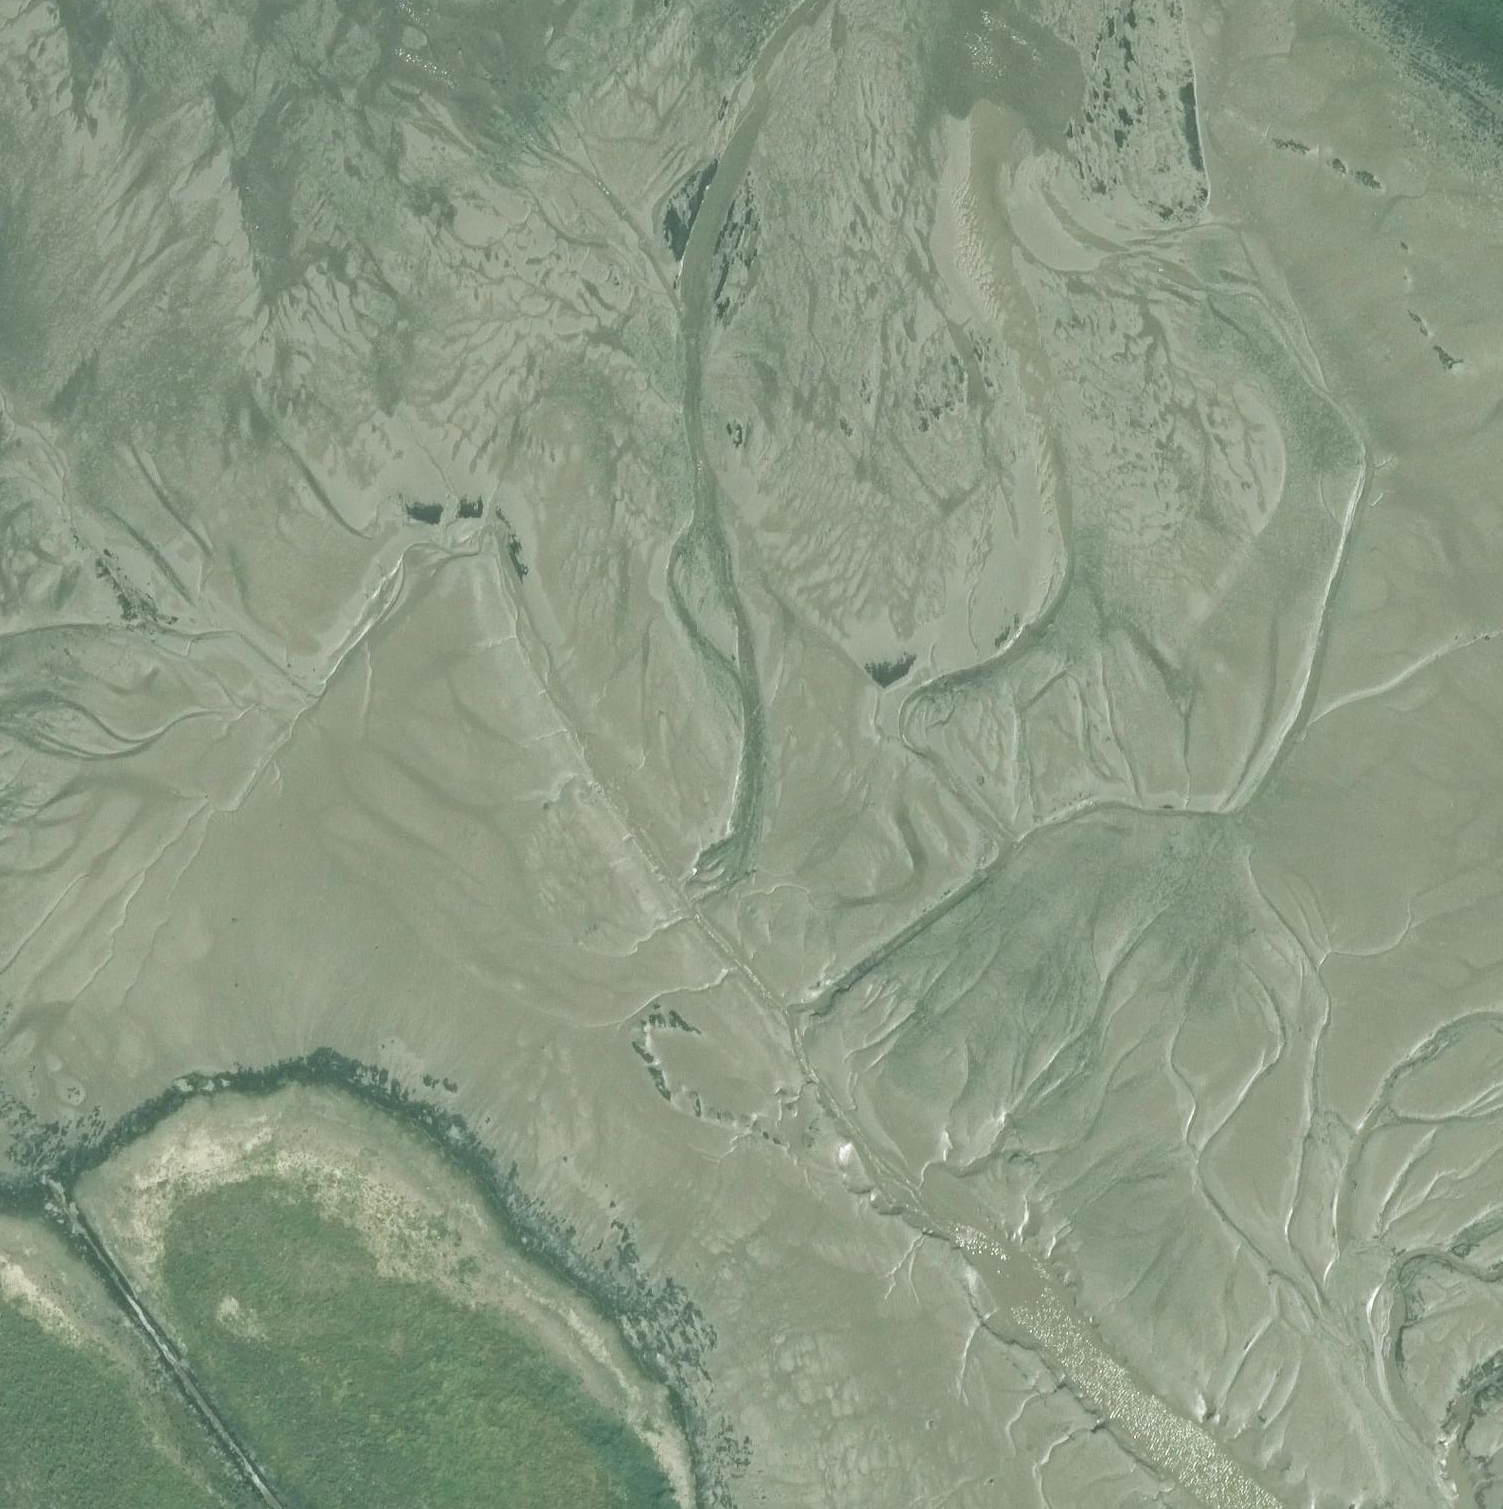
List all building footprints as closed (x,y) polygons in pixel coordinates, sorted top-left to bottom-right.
[(1325,1332),(1305,1337),(1308,1348),(1328,1343),(1325,1332)]
